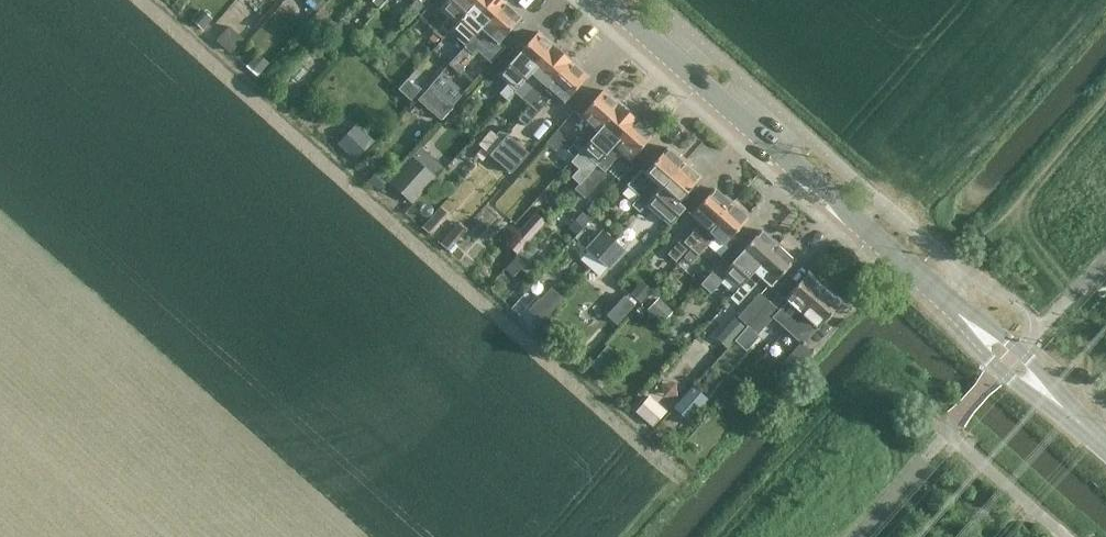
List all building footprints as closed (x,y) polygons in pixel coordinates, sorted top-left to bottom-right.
[(322,0),(308,0),(307,1),(315,8),(322,0)] [(407,3),(418,12),(429,0),(410,0),(407,3)] [(464,14),(477,0),(446,0),(438,9),(448,17),(440,26),(447,33),(464,14)] [(502,0),(477,0),(464,14),(473,22),(444,54),(451,61),(448,63),(449,64),(504,2),(502,0)] [(521,17),(504,2),(449,64),(458,72),(491,38),(497,43),(521,17)] [(508,97),(513,91),(522,82),(554,46),(537,31),(513,58),(523,66),(500,91),(508,97)] [(554,46),(522,82),(513,91),(530,106),(570,61),(554,46)] [(258,75),(267,65),(256,56),(247,66),(258,75)] [(570,61),(530,106),(518,119),(526,126),(554,94),(563,102),(587,76),(570,61)] [(411,100),(420,89),(408,78),(398,89),(411,100)] [(453,106),(430,86),(418,100),(441,120),(453,106)] [(567,149),(574,155),(619,104),(603,89),(579,116),(588,124),(572,143),(567,149)] [(396,114),(406,103),(400,98),(390,109),(396,114)] [(636,119),(619,104),(574,155),(575,156),(581,149),(590,156),(588,159),(595,165),(636,119)] [(653,134),(636,119),(595,165),(574,189),(584,198),(605,173),(603,171),(620,152),(629,160),(653,134)] [(337,141),(355,157),(374,137),(356,121),(337,141)] [(490,131),(478,144),(490,154),(502,141),(490,131)] [(502,141),(490,154),(489,154),(511,173),(528,153),(507,134),(502,141)] [(411,200),(444,165),(422,144),(389,179),(411,200)] [(667,146),(644,172),(640,168),(626,184),(639,195),(631,204),(639,211),(645,204),(683,161),(667,146)] [(700,176),(683,161),(645,204),(669,225),(684,207),(678,202),(700,176)] [(730,203),(713,188),(690,214),(699,223),(683,241),(680,238),(666,253),(675,261),(688,246),(689,248),(690,248),(730,203)] [(747,218),(730,203),(690,248),(689,248),(682,256),(690,263),(714,236),(723,244),(747,218)] [(522,249),(540,229),(530,220),(513,241),(522,249)] [(760,230),(737,256),(739,258),(731,266),(722,259),(709,273),(720,283),(724,278),(737,289),(777,245),(760,230)] [(623,250),(615,242),(603,231),(587,248),(608,266),(623,250)] [(623,233),(615,242),(623,250),(624,251),(633,241),(623,233)] [(777,245),(737,289),(730,297),(737,304),(761,278),(770,286),(794,260),(777,245)] [(807,271),(783,297),(786,300),(778,309),(759,292),(737,316),(757,334),(767,323),(779,334),(784,328),(785,329),(823,286),(807,271)] [(633,275),(627,282),(636,290),(642,283),(633,275)] [(715,285),(707,278),(695,291),(703,299),(715,285)] [(536,324),(558,296),(546,286),(524,315),(536,324)] [(823,286),(785,329),(802,344),(840,301),(823,286)] [(623,293),(608,313),(620,321),(634,301),(623,293)] [(608,343),(592,361),(602,370),(618,351),(608,343)] [(785,381),(808,355),(796,345),(773,371),(785,381)] [(689,418),(709,396),(694,382),(674,405),(689,418)] [(649,392),(635,409),(653,424),(667,407),(649,392)]
